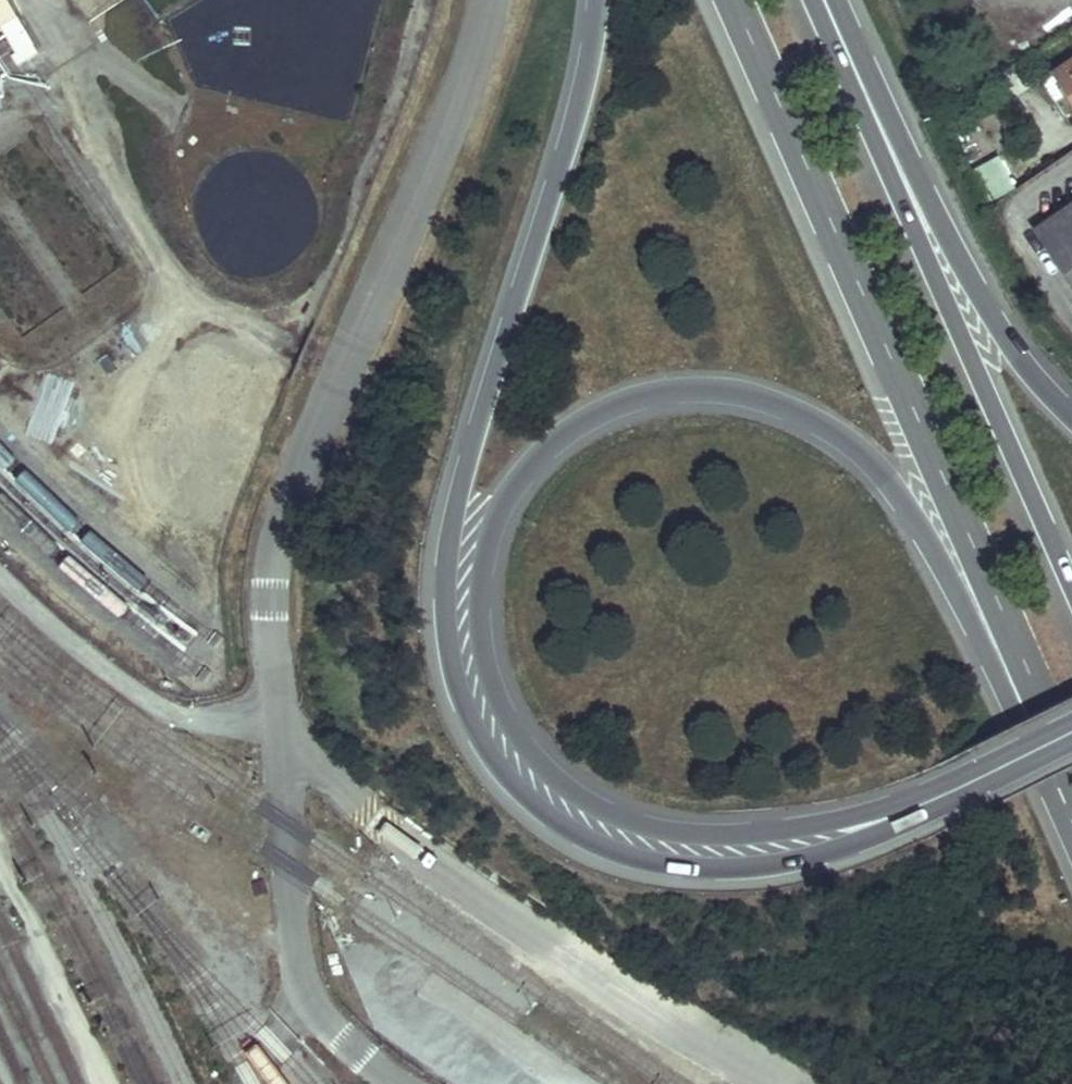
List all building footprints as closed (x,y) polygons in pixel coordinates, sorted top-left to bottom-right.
[(14,66),(37,56),(12,0),(0,0),(0,34),(14,66)] [(1057,69),(1071,92),(1071,60),(1057,69)] [(999,155),(971,169),(989,204),(1017,190),(999,155)] [(1071,293),(1071,294),(1071,208),(1032,236),(1071,293)]
